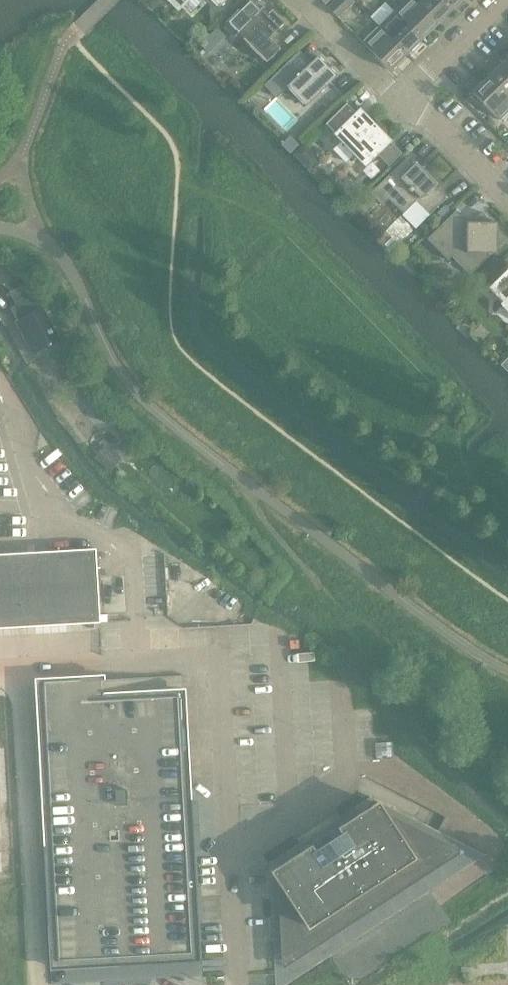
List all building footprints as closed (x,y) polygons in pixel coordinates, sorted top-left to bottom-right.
[(178,12),(184,6),(191,13),(205,0),(167,0),(178,12)] [(329,8),(338,17),(354,1),(353,0),(337,0),(329,8)] [(396,13),(422,39),(437,24),(413,0),(409,0),(396,13)] [(437,24),(452,9),(444,0),(413,0),(437,24)] [(452,9),(461,0),(444,0),(452,9)] [(250,1),(224,27),(234,38),(238,34),(267,63),(280,49),(269,38),(285,23),(272,10),(269,14),(263,8),(260,11),(250,1)] [(396,13),(380,28),(406,54),(422,39),(396,13)] [(406,54),(380,28),(364,44),(390,70),(406,54)] [(288,62),(265,86),(277,98),(288,88),(307,107),(338,77),(318,57),(300,74),(288,62)] [(490,78),(507,96),(507,66),(505,63),(490,78)] [(473,94),(491,112),(486,116),(501,132),(507,125),(507,117),(505,114),(507,111),(507,96),(490,78),(473,94)] [(350,100),(326,124),(343,142),(334,150),(346,162),(355,154),(366,166),(379,154),(390,165),(402,154),(394,145),(390,149),(387,145),(390,142),(360,110),(350,100)] [(290,137),(283,145),(291,153),(298,145),(290,137)] [(416,163),(414,166),(407,158),(371,194),(383,206),(389,199),(404,214),(416,202),(430,215),(447,199),(435,186),(437,184),(436,183),(437,182),(426,171),(425,172),(416,163)] [(456,211),(427,239),(448,261),(452,256),(471,275),(492,254),(498,254),(498,248),(507,238),(498,229),(498,223),(492,222),(482,213),(473,222),(467,222),(456,211)] [(492,288),(506,303),(504,305),(507,309),(507,273),(492,288)] [(19,305),(11,308),(25,335),(24,335),(34,354),(60,341),(29,281),(12,290),(19,305)] [(110,449),(99,461),(111,471),(121,459),(110,449)] [(100,623),(98,551),(0,556),(0,629),(100,623)] [(102,679),(38,682),(47,846),(49,846),(50,862),(47,862),(53,967),(118,964),(118,961),(132,960),(133,963),(198,960),(192,854),(189,854),(189,840),(192,840),(191,834),(188,834),(187,820),(190,820),(190,814),(187,814),(186,800),(188,800),(182,692),(103,697),(102,679)] [(323,844),(323,845),(313,851),(312,849),(313,849),(311,846),(305,850),(306,851),(295,858),(294,857),(288,861),(289,862),(278,869),(278,868),(272,872),(275,878),(277,877),(284,888),(282,889),(283,890),(284,890),(284,891),(280,891),(284,967),(358,919),(356,917),(368,909),(370,911),(374,908),(373,906),(385,898),(386,900),(460,852),(392,818),(390,822),(390,821),(389,819),(388,820),(381,809),(382,809),(378,803),(372,807),(373,808),(362,815),(361,813),(355,817),(356,819),(345,826),(345,824),(338,828),(340,831),(341,830),(342,832),(332,839),(331,838),(331,837),(329,837),(328,837),(326,837),(325,837),(324,839),(323,839),(323,840),(322,841),(322,842),(323,844)]
